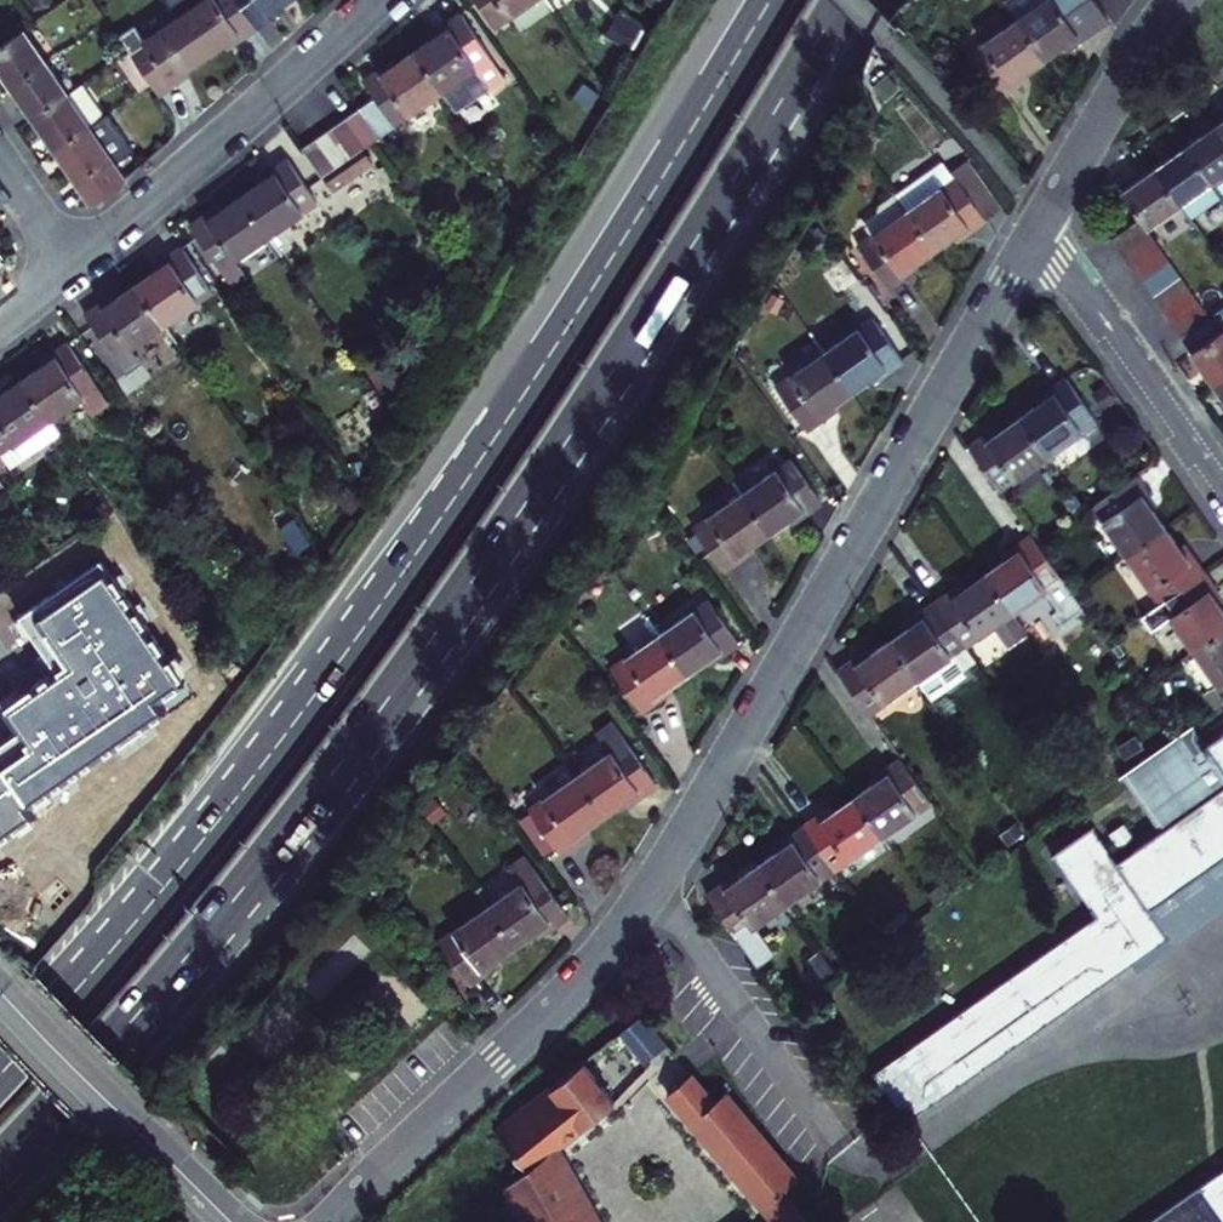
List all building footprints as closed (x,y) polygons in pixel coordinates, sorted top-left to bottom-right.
[(246,0),(197,0),(181,12),(208,50),(227,36),(233,31),(238,37),(261,21),(246,0)] [(261,21),(284,4),(281,0),(246,0),(261,21)] [(496,11),(513,0),(489,0),(496,11)] [(1021,23),(1048,62),(1072,45),(1075,49),(1085,42),(1110,25),(1094,0),(1055,0),(1021,23)] [(436,30),(420,42),(448,81),(479,58),(493,79),(510,67),(465,3),(440,21),(444,25),(436,30)] [(208,50),(181,12),(153,33),(140,16),(123,29),(166,90),(190,73),(185,67),(193,60),(208,50)] [(1048,62),(1021,23),(972,56),(1002,99),(1020,87),(1026,83),(1023,79),(1048,62)] [(27,24),(0,43),(0,63),(2,66),(15,85),(52,59),(27,24)] [(385,127),(448,81),(420,42),(403,53),(394,59),(392,56),(369,72),(381,89),(366,100),(385,127)] [(25,99),(37,116),(74,91),(52,59),(15,85),(25,99)] [(48,133),(60,149),(108,116),(85,83),(74,91),(37,116),(48,133)] [(366,100),(351,109),(372,137),(385,127),(366,100)] [(372,137),(351,109),(337,119),(357,148),(372,137)] [(108,116),(60,149),(76,173),(93,198),(95,201),(125,183),(132,177),(122,163),(142,149),(115,110),(108,116)] [(337,119),(323,129),(343,158),(357,148),(337,119)] [(1222,181),(1222,130),(1222,128),(1206,140),(1189,151),(1216,186),(1222,181)] [(323,129),(309,139),(330,168),(343,158),(323,129)] [(1177,159),(1158,172),(1183,208),(1216,186),(1189,151),(1177,159)] [(265,177),(248,189),(275,228),(322,195),(292,152),(270,167),(273,171),(265,177)] [(910,214),(939,252),(964,234),(967,239),(976,232),(1002,213),(967,163),(957,170),(961,176),(953,182),(910,214)] [(910,214),(953,182),(941,166),(898,198),(910,214)] [(1183,208),(1158,172),(1142,183),(1126,195),(1143,220),(1151,230),(1183,208)] [(1222,199),(1222,197),(1216,186),(1183,208),(1192,220),(1222,199)] [(227,261),(275,228),(248,189),(231,201),(223,207),(220,202),(197,218),(227,261)] [(878,239),(864,249),(896,291),(908,282),(917,276),(913,271),(939,252),(910,214),(898,198),(885,210),(891,218),(872,231),(878,239)] [(1143,220),(1113,241),(1124,255),(1154,235),(1151,230),(1143,220)] [(1134,270),(1165,249),(1154,235),(1124,255),(1134,270)] [(159,266),(142,277),(169,317),(218,283),(189,239),(165,256),(168,260),(159,266)] [(1175,264),(1165,249),(1134,270),(1145,285),(1175,264)] [(1155,299),(1186,278),(1175,264),(1145,285),(1155,299)] [(92,306),(121,350),(169,317),(142,277),(128,287),(117,295),(114,291),(92,306)] [(1196,292),(1186,278),(1155,299),(1165,314),(1196,292)] [(1176,328),(1207,307),(1196,292),(1165,314),(1176,328)] [(1176,328),(1186,342),(1216,320),(1207,307),(1176,328)] [(829,352),(857,392),(882,374),(885,378),(893,373),(908,362),(877,318),(829,352)] [(1222,336),(1222,329),(1216,320),(1186,342),(1196,355),(1222,336)] [(25,374),(53,413),(101,379),(70,335),(47,351),(50,356),(40,363),(25,374)] [(1218,386),(1222,383),(1222,336),(1196,355),(1207,371),(1218,386)] [(829,352),(781,385),(812,430),(827,419),(837,412),(834,407),(857,392),(829,352)] [(25,374),(12,383),(0,391),(0,468),(1,469),(62,427),(53,413),(25,374)] [(1042,406),(1025,418),(1052,457),(1101,423),(1068,378),(1045,395),(1049,401),(1042,406)] [(971,448),(1003,493),(1052,457),(1025,418),(1010,429),(1000,437),(995,430),(971,448)] [(794,458),(747,493),(777,534),(801,516),(804,521),(810,516),(827,503),(794,458)] [(1146,488),(1136,475),(1093,507),(1130,557),(1168,528),(1150,503),(1154,499),(1146,488)] [(777,534),(747,493),(698,529),(731,574),(744,564),(756,555),(753,551),(777,534)] [(1168,528),(1130,557),(1162,601),(1205,570),(1196,557),(1189,548),(1185,551),(1168,528)] [(1019,612),(1065,580),(1042,547),(1035,537),(1025,544),(1015,551),(1018,554),(991,573),(1019,612)] [(1205,570),(1162,601),(1196,649),(1222,630),(1222,605),(1217,597),(1222,593),(1214,582),(1205,570)] [(964,586),(941,603),(971,645),(999,626),(1014,646),(1033,632),(1019,612),(991,573),(977,583),(967,591),(964,586)] [(29,810),(24,803),(158,708),(151,698),(176,681),(100,574),(42,616),(77,665),(11,712),(33,744),(0,767),(0,831),(29,810)] [(658,626),(665,636),(691,672),(716,655),(719,659),(729,651),(742,642),(707,591),(658,626)] [(919,624),(894,641),(922,680),(971,645),(941,603),(928,612),(916,620),(919,624)] [(1196,649),(1218,679),(1203,690),(1216,708),(1222,703),(1222,630),(1196,649)] [(665,636),(616,670),(646,712),(664,699),(669,695),(666,691),(691,672),(665,636)] [(922,680),(894,641),(883,649),(870,658),(867,655),(843,671),(874,714),(922,680)] [(966,672),(982,661),(971,645),(922,680),(937,702),(971,678),(966,672)] [(1202,745),(1222,775),(1222,731),(1202,745)] [(1156,830),(1215,789),(1190,754),(1177,736),(1119,777),(1156,830)] [(633,739),(584,772),(610,810),(634,793),(637,797),(646,790),(662,780),(633,739)] [(1222,783),(1222,775),(1202,745),(1190,754),(1215,789),(1222,783)] [(879,783),(861,795),(890,836),(938,802),(906,757),(883,774),(886,778),(879,783)] [(584,772),(536,807),(565,849),(581,838),(591,831),(587,826),(610,810),(584,772)] [(876,1071),(912,1123),(1174,938),(1153,909),(1222,860),(1222,783),(1215,789),(1156,830),(1123,854),(1100,821),(1055,853),(1098,915),(876,1071)] [(832,809),(810,824),(842,870),(890,836),(861,795),(849,804),(835,813),(832,809)] [(786,849),(768,861),(796,902),(842,870),(810,824),(791,838),(794,843),(786,849)] [(729,881),(713,893),(765,965),(784,952),(765,924),(796,902),(768,861),(741,880),(738,875),(729,881)] [(542,866),(493,901),(523,941),(547,923),(550,928),(561,920),(574,911),(542,866)] [(493,901),(448,933),(479,978),(492,969),(501,962),(498,957),(523,941),(493,901)] [(807,1175),(723,1069),(708,1080),(692,1060),(651,1008),(502,1127),(535,1167),(513,1184),(534,1221),(602,1221),(560,1147),(659,1067),(774,1221),(773,1221),(822,1221),(796,1184),(807,1175)] [(1222,1207),(1222,1167),(1147,1221),(1202,1221),(1222,1207)] [(1202,1221),(1222,1221),(1222,1207),(1202,1221)]
